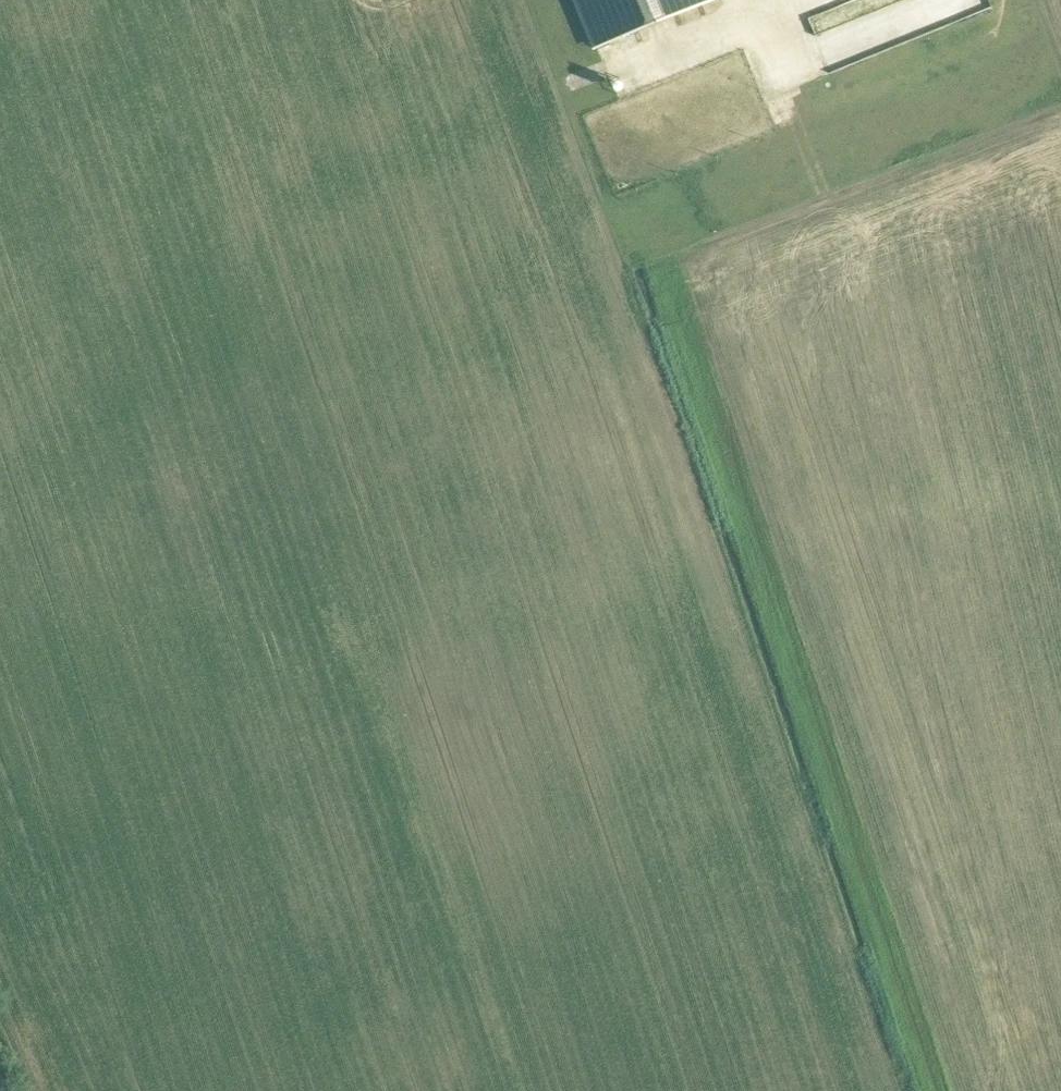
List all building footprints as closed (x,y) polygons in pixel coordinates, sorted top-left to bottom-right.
[(598,47),(713,0),(578,0),(598,47)] [(856,58),(993,9),(990,0),(849,0),(811,13),(819,35),(839,28),(827,40),(839,54),(849,50),(856,58)]
